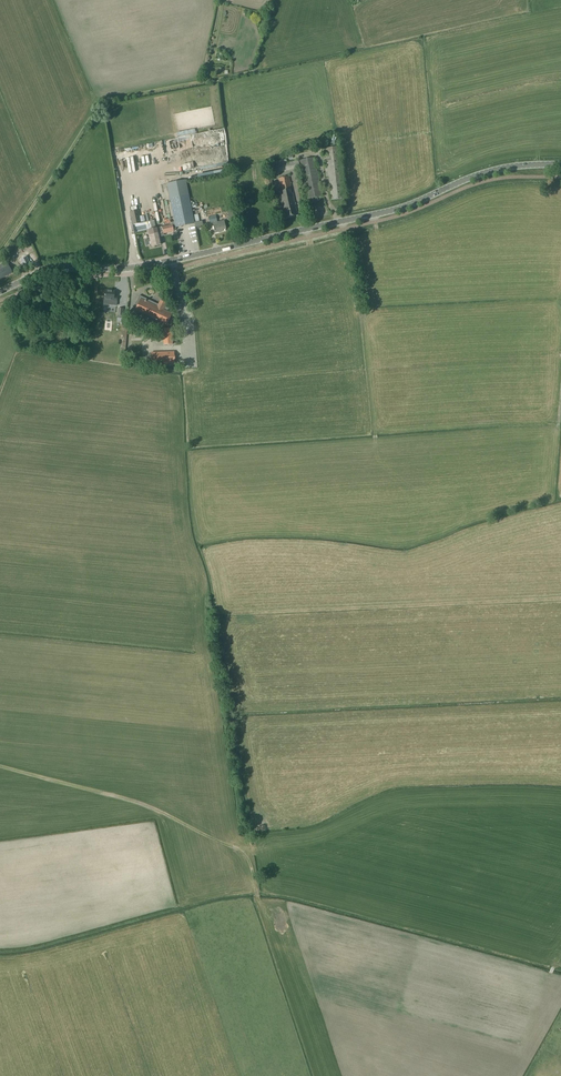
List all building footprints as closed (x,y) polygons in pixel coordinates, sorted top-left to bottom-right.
[(299,161),(307,199),(322,196),(314,158),(299,161)] [(277,173),(300,168),(298,161),(287,163),(286,160),(275,162),(276,166),(275,166),(277,173)] [(264,175),(268,192),(274,191),(270,174),(264,175)] [(279,192),(285,218),(297,215),(292,193),(291,194),(290,190),(292,189),(289,177),(278,179),(281,191),(279,192)] [(186,181),(167,184),(175,223),(172,224),(172,226),(162,228),(164,234),(173,232),(173,228),(175,228),(194,224),(186,181)] [(208,209),(199,210),(200,215),(220,212),(219,207),(213,208),(213,206),(208,206),(208,209)] [(151,223),(161,222),(160,209),(153,209),(153,219),(151,219),(151,223)] [(132,225),(140,223),(138,210),(129,212),(132,225)] [(220,232),(220,231),(226,230),(224,221),(217,222),(216,217),(208,218),(209,224),(213,223),(215,233),(220,232)] [(162,228),(148,231),(151,247),(161,245),(159,235),(164,234),(162,228)] [(8,262),(21,241),(16,238),(3,259),(8,262)] [(12,273),(7,262),(0,266),(0,269),(1,270),(0,270),(0,280),(12,273)] [(112,301),(117,302),(117,298),(114,297),(115,292),(105,291),(105,300),(112,300),(112,301)] [(172,345),(172,330),(173,330),(173,315),(172,315),(172,314),(163,310),(166,304),(160,301),(158,305),(139,296),(134,307),(137,309),(136,310),(143,313),(151,317),(150,317),(158,321),(158,320),(166,324),(164,328),(164,329),(163,329),(164,345),(172,345)] [(174,364),(174,352),(151,353),(152,364),(174,364)]
